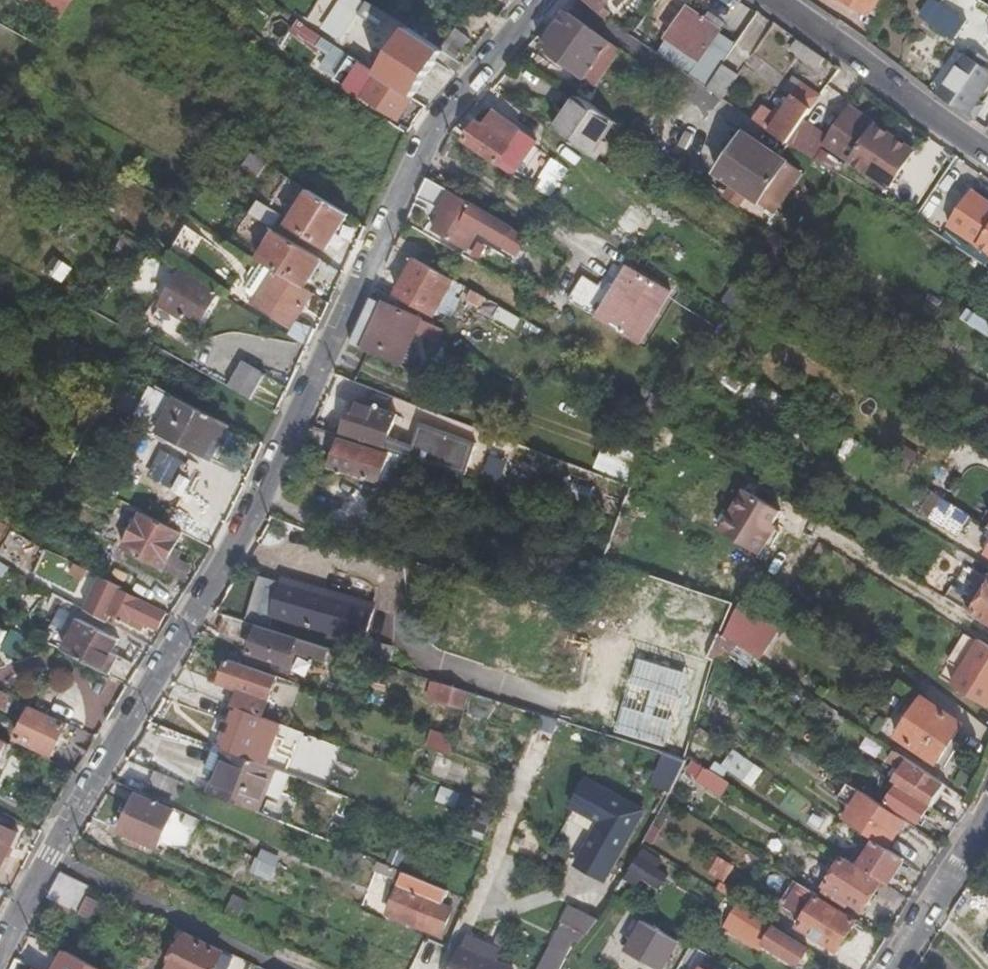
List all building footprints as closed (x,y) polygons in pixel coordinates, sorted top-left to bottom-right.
[(332,33),(341,40),(359,13),(367,0),(354,0),(332,33)] [(359,13),(380,27),(388,13),(368,0),(367,0),(359,13)] [(604,17),(608,11),(604,6),(610,0),(588,0),(604,17)] [(748,7),(737,0),(715,0),(711,6),(736,25),(748,7)] [(914,14),(955,39),(973,11),(955,0),(940,0),(938,2),(934,0),(923,0),(914,14)] [(720,26),(692,3),(668,32),(696,55),(720,26)] [(609,38),(567,8),(541,44),(584,75),(609,38)] [(289,36),(314,48),(321,33),(296,21),(289,36)] [(416,96),(445,52),(409,27),(379,72),(380,73),(414,95),(416,96)] [(818,67),(826,56),(801,38),(794,49),(818,67)] [(364,63),(328,39),(322,49),(357,73),(364,63)] [(936,97),(970,121),(981,104),(975,100),(987,81),(987,69),(980,64),(984,57),(969,47),(936,97)] [(706,85),(721,96),(736,74),(722,63),(706,85)] [(399,117),(414,95),(380,73),(366,95),(399,117)] [(786,140),(819,95),(800,81),(783,102),(779,98),(769,110),(759,103),(749,116),(786,140)] [(582,109),(589,99),(581,93),(566,115),(571,119),(579,107),(582,109)] [(592,152),(617,118),(589,99),(582,109),(579,107),(571,119),(566,115),(557,128),(592,152)] [(912,149),(849,104),(822,141),(885,187),(912,149)] [(479,118),(466,140),(499,161),(522,126),(495,108),(485,123),(479,118)] [(790,162),(747,130),(717,171),(759,202),(790,162)] [(260,161),(252,155),(244,169),(251,174),(260,161)] [(428,174),(418,193),(445,209),(435,227),(462,243),(475,224),(491,233),(493,230),(501,219),(428,174)] [(972,187),(948,222),(987,249),(987,198),(972,187)] [(344,214),(306,190),(286,222),(324,247),(344,214)] [(246,212),(269,227),(277,214),(254,198),(246,212)] [(501,219),(493,230),(509,240),(516,228),(501,219)] [(301,286),(318,258),(273,230),(255,258),(301,286)] [(784,248),(789,241),(775,231),(768,241),(782,250),(784,248)] [(455,277),(415,254),(397,289),(435,312),(439,305),(449,288),(455,277)] [(288,325),(310,291),(301,286),(255,258),(237,288),(254,299),(252,302),(269,315),(271,313),(288,325)] [(48,274),(62,282),(71,267),(57,259),(48,274)] [(602,281),(654,312),(669,289),(628,262),(617,279),(608,273),(602,281)] [(202,327),(224,291),(184,268),(163,302),(202,327)] [(602,282),(584,269),(568,293),(636,338),(654,312),(602,281),(602,282)] [(462,280),(455,277),(449,288),(456,291),(462,280)] [(487,294),(472,286),(468,295),(483,303),(487,294)] [(449,288),(439,305),(455,314),(465,296),(456,291),(449,288)] [(372,293),(359,321),(400,339),(412,312),(372,293)] [(961,320),(987,336),(987,321),(968,308),(961,320)] [(359,321),(349,341),(391,357),(400,339),(359,321)] [(229,387),(250,399),(264,377),(244,364),(229,387)] [(356,381),(338,373),(330,393),(348,400),(356,381)] [(641,394),(672,413),(677,403),(645,385),(641,394)] [(221,440),(231,422),(179,393),(160,429),(205,455),(215,437),(221,440)] [(353,397),(341,435),(384,449),(395,412),(353,397)] [(439,412),(418,403),(410,422),(431,429),(439,412)] [(341,435),(310,425),(304,436),(337,446),(331,463),(379,478),(388,450),(384,449),(341,435)] [(641,453),(609,439),(596,470),(628,483),(641,453)] [(388,450),(379,478),(391,480),(400,454),(388,450)] [(442,485),(447,472),(432,467),(428,479),(442,485)] [(326,483),(318,511),(361,522),(368,495),(326,483)] [(740,487),(732,502),(769,518),(775,507),(740,487)] [(971,511),(943,493),(931,512),(959,531),(971,511)] [(732,502),(720,523),(763,540),(765,537),(760,534),(766,523),(769,518),(732,502)] [(125,542),(165,566),(185,529),(144,507),(125,542)] [(763,540),(720,523),(716,529),(757,552),(763,540)] [(760,534),(765,537),(770,526),(766,523),(760,534)] [(36,546),(11,531),(0,548),(0,556),(22,570),(36,546)] [(92,567),(79,559),(74,568),(88,576),(92,567)] [(260,573),(248,612),(362,647),(374,608),(260,573)] [(89,605),(109,617),(114,609),(131,619),(131,620),(144,627),(148,620),(155,625),(165,609),(126,588),(127,585),(107,574),(89,605)] [(954,583),(946,596),(966,608),(968,605),(977,611),(984,601),(954,583)] [(733,602),(697,591),(684,618),(720,629),(733,602)] [(746,592),(731,625),(770,654),(786,620),(746,592)] [(984,601),(977,611),(987,617),(987,594),(984,601)] [(64,647),(110,671),(119,653),(113,649),(120,635),(82,614),(64,647)] [(252,624),(222,616),(217,632),(247,642),(252,624)] [(330,648),(298,639),(298,642),(259,629),(251,655),(292,669),(296,653),(325,662),(330,648)] [(970,631),(959,645),(972,653),(983,638),(970,631)] [(987,664),(987,641),(983,638),(972,653),(987,664)] [(951,656),(963,665),(972,653),(959,645),(951,656)] [(721,650),(720,654),(715,681),(729,691),(737,661),(721,650)] [(957,674),(987,696),(987,664),(972,653),(963,665),(957,674)] [(673,744),(696,672),(647,656),(624,729),(673,744)] [(276,676),(228,660),(220,685),(240,692),(234,708),(236,708),(262,718),(276,676)] [(957,674),(954,678),(987,703),(987,696),(957,674)] [(464,712),(469,695),(432,683),(427,702),(464,712)] [(12,693),(0,687),(0,705),(5,708),(12,693)] [(739,698),(731,692),(725,701),(732,707),(739,698)] [(935,761),(960,724),(919,697),(894,735),(935,761)] [(53,753),(69,721),(34,704),(18,735),(53,753)] [(220,749),(228,752),(264,766),(280,725),(262,718),(236,708),(220,749)] [(0,738),(0,756),(1,754),(6,757),(12,744),(0,738)] [(904,761),(894,775),(932,802),(947,783),(895,746),(888,754),(898,761),(900,758),(904,761)] [(753,789),(765,770),(730,749),(719,768),(753,789)] [(215,774),(207,795),(256,815),(274,770),(264,766),(228,752),(219,776),(215,774)] [(125,762),(118,775),(177,798),(182,785),(125,762)] [(704,768),(695,784),(722,799),(731,783),(704,768)] [(932,802),(894,775),(882,792),(919,820),(932,802)] [(571,863),(599,880),(641,813),(586,779),(570,805),(596,822),(571,863)] [(865,788),(853,779),(848,786),(860,796),(865,788)] [(436,802),(456,808),(460,792),(440,787),(436,802)] [(865,788),(860,796),(854,804),(880,822),(891,806),(865,788)] [(155,852),(171,814),(134,800),(118,836),(155,852)] [(19,829),(0,820),(0,865),(1,866),(19,829)] [(907,857),(871,832),(859,849),(849,843),(844,851),(848,853),(888,881),(890,882),(907,857)] [(641,849),(622,878),(637,888),(643,879),(660,891),(671,876),(659,868),(664,860),(644,846),(641,849)] [(280,859),(262,852),(251,875),(271,883),(280,859)] [(733,866),(713,853),(707,866),(726,877),(733,866)] [(888,881),(848,853),(831,878),(868,904),(875,892),(879,895),(888,881)] [(400,884),(404,874),(378,863),(374,873),(400,884)] [(61,873),(47,900),(79,916),(94,888),(61,873)] [(449,893),(404,874),(400,884),(385,919),(447,945),(460,912),(444,905),(449,893)] [(836,949),(859,917),(796,876),(781,901),(803,916),(798,924),(836,949)] [(237,893),(228,911),(241,917),(250,899),(237,893)] [(621,908),(608,899),(598,915),(588,931),(587,932),(600,940),(621,908)] [(793,963),(804,947),(736,902),(732,907),(742,913),(735,925),(725,920),(721,925),(756,946),(759,941),(793,963)] [(588,931),(598,915),(570,904),(563,922),(588,931)] [(642,915),(623,948),(657,968),(677,936),(642,915)] [(474,932),(469,945),(504,959),(515,934),(505,930),(499,943),(474,932)] [(576,943),(559,932),(536,968),(559,968),(576,943)] [(186,934),(169,968),(214,968),(221,953),(186,934)] [(464,936),(457,934),(452,952),(420,942),(411,968),(454,968),(464,936)] [(583,939),(579,945),(592,953),(595,948),(583,939)] [(459,968),(519,968),(520,966),(504,959),(469,945),(459,968)] [(253,963),(244,958),(238,968),(250,968),(253,963)]
